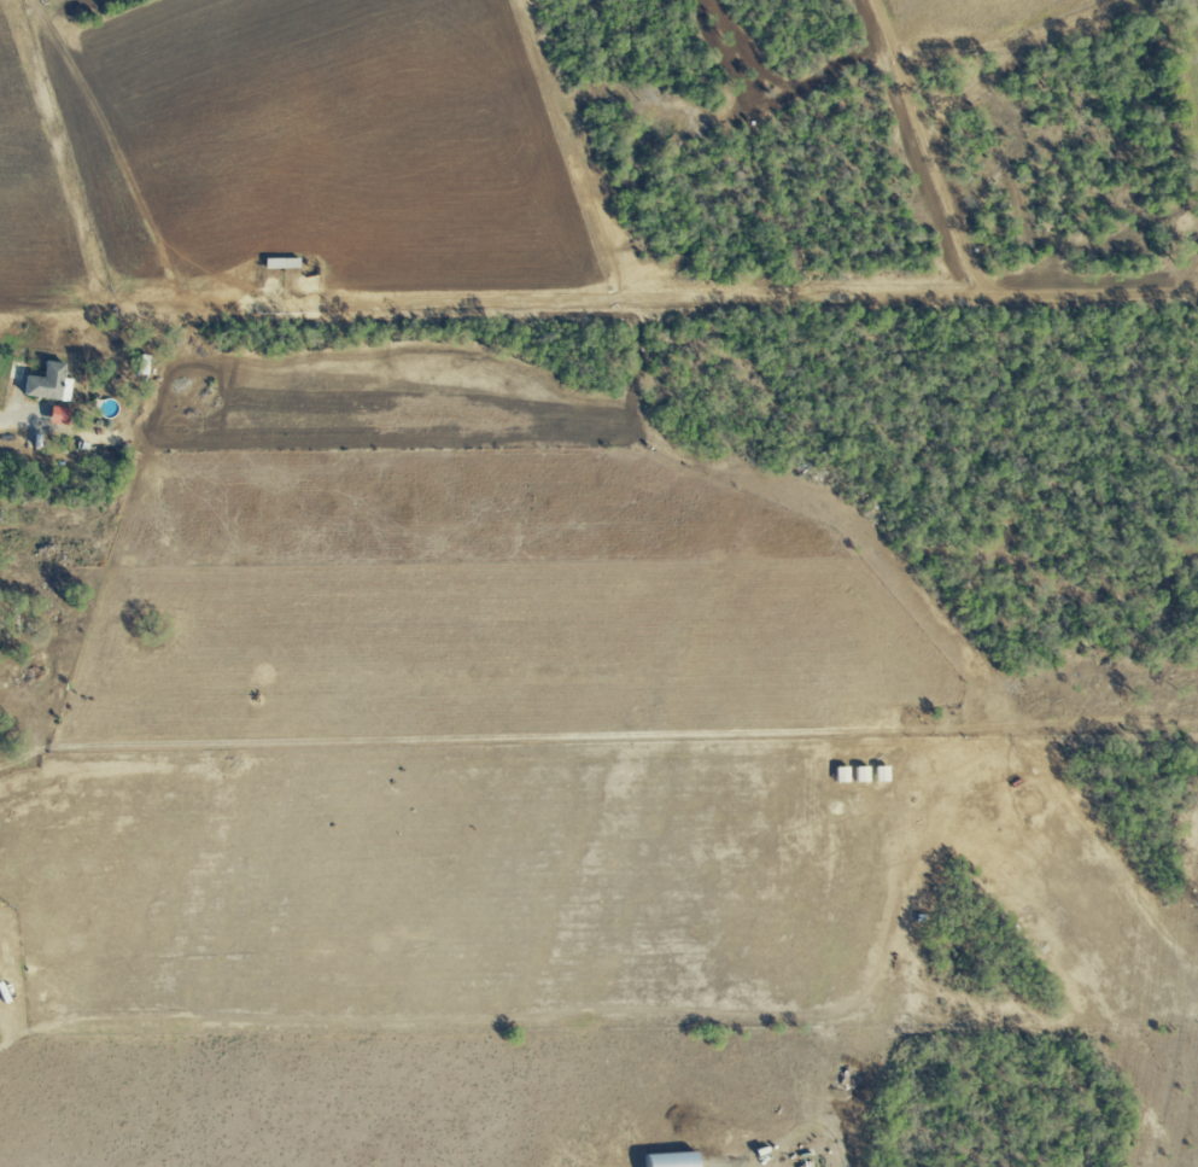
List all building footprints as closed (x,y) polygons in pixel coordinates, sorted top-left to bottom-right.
[(67,403),(70,380),(62,379),(64,364),(45,362),(43,379),(25,377),(22,397),(67,403)] [(848,783),(848,768),(834,768),(835,784),(848,783)] [(810,1152),(792,1156),(794,1166),(813,1166),(810,1152)] [(695,1154),(645,1155),(645,1166),(695,1166),(695,1154)]
